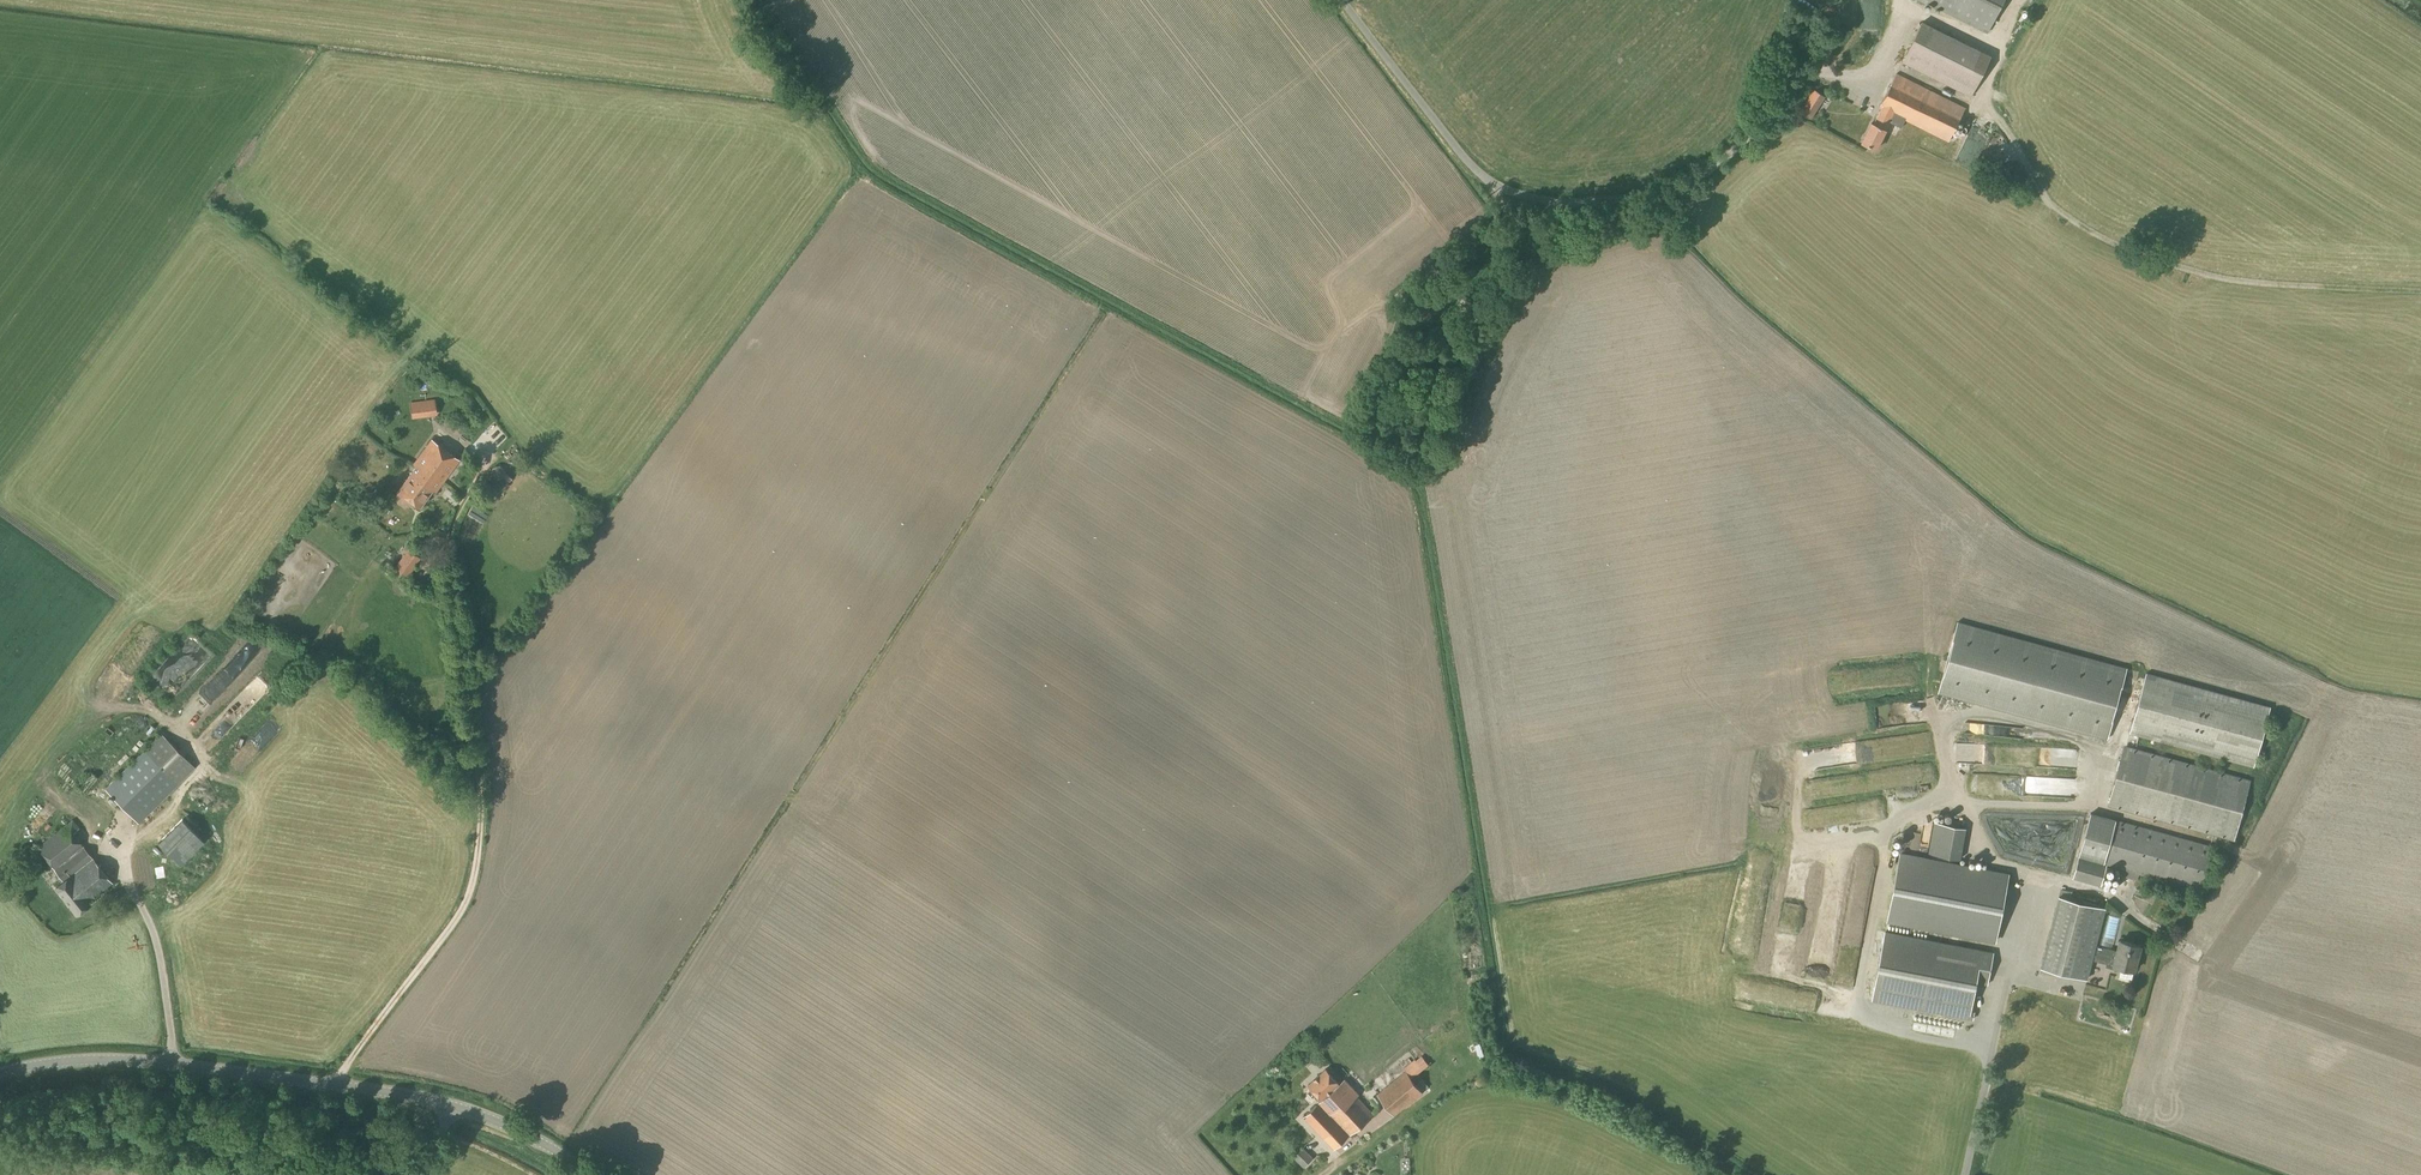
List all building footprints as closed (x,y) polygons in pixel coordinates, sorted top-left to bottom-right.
[(1987,33),(2004,0),(1922,0),(1987,33)] [(1971,96),(1991,57),(1922,22),(1902,62),(1971,96)] [(1949,142),(1965,108),(1896,74),(1880,107),(1882,108),(1874,124),(1872,123),(1862,142),(1876,149),(1886,130),(1885,130),(1889,122),(1901,128),(1905,120),(1949,142)] [(1813,89),(1799,113),(1810,119),(1824,96),(1813,89)] [(436,403),(427,404),(427,415),(436,415),(436,403)] [(487,433),(495,444),(498,447),(509,439),(499,425),(487,433)] [(436,492),(459,460),(431,440),(413,465),(416,466),(397,491),(419,508),(433,490),(436,492)] [(407,577),(421,558),(408,548),(394,568),(407,577)] [(2107,739),(2127,667),(1957,621),(1938,693),(2107,739)] [(2254,767),(2270,707),(2146,673),(2130,733),(2254,767)] [(237,697),(231,702),(239,715),(246,710),(237,697)] [(138,823),(177,784),(194,767),(161,734),(106,789),(138,823)] [(2233,840),(2249,780),(2126,747),(2110,806),(2233,840)] [(2076,779),(2059,779),(2059,793),(2076,793),(2076,779)] [(193,804),(207,788),(201,783),(187,798),(193,804)] [(175,820),(192,805),(186,799),(170,813),(175,820)] [(2200,890),(2212,847),(2115,820),(2091,813),(2079,856),(2073,878),(2109,888),(2115,867),(2200,890)] [(77,914),(90,904),(88,901),(112,883),(93,858),(73,833),(79,828),(73,820),(37,848),(57,873),(55,875),(61,882),(56,887),(77,914)] [(1933,846),(1932,853),(1965,859),(1971,826),(1936,820),(1935,827),(1929,826),(1925,845),(1933,846)] [(1926,837),(1919,837),(1919,831),(1908,831),(1909,844),(1926,843),(1926,837)] [(135,843),(142,891),(153,889),(146,842),(135,843)] [(1961,867),(1900,855),(1890,910),(1887,921),(1996,943),(2009,875),(1997,873),(1961,866),(1961,867)] [(2097,946),(2100,934),(2107,908),(2071,899),(2073,891),(2056,887),(2043,938),(2042,938),(2035,964),(2063,972),(2062,975),(2088,981),(2093,960),(2114,965),(2113,966),(2134,971),(2141,945),(2120,940),(2117,952),(2097,946)] [(2106,943),(2117,946),(2124,917),(2112,914),(2106,943)] [(1987,985),(1993,953),(1885,932),(1872,1000),(1969,1019),(1976,982),(1987,985)] [(1421,1075),(1428,1069),(1420,1059),(1413,1064),(1421,1075)] [(1339,1084),(1326,1069),(1308,1085),(1322,1100),(1304,1117),(1334,1149),(1373,1115),(1356,1097),(1359,1095),(1344,1079),(1339,1084)] [(1394,1116),(1422,1092),(1406,1071),(1377,1095),(1394,1116)] [(1303,1168),(1313,1158),(1302,1147),(1293,1157),(1303,1168)]
